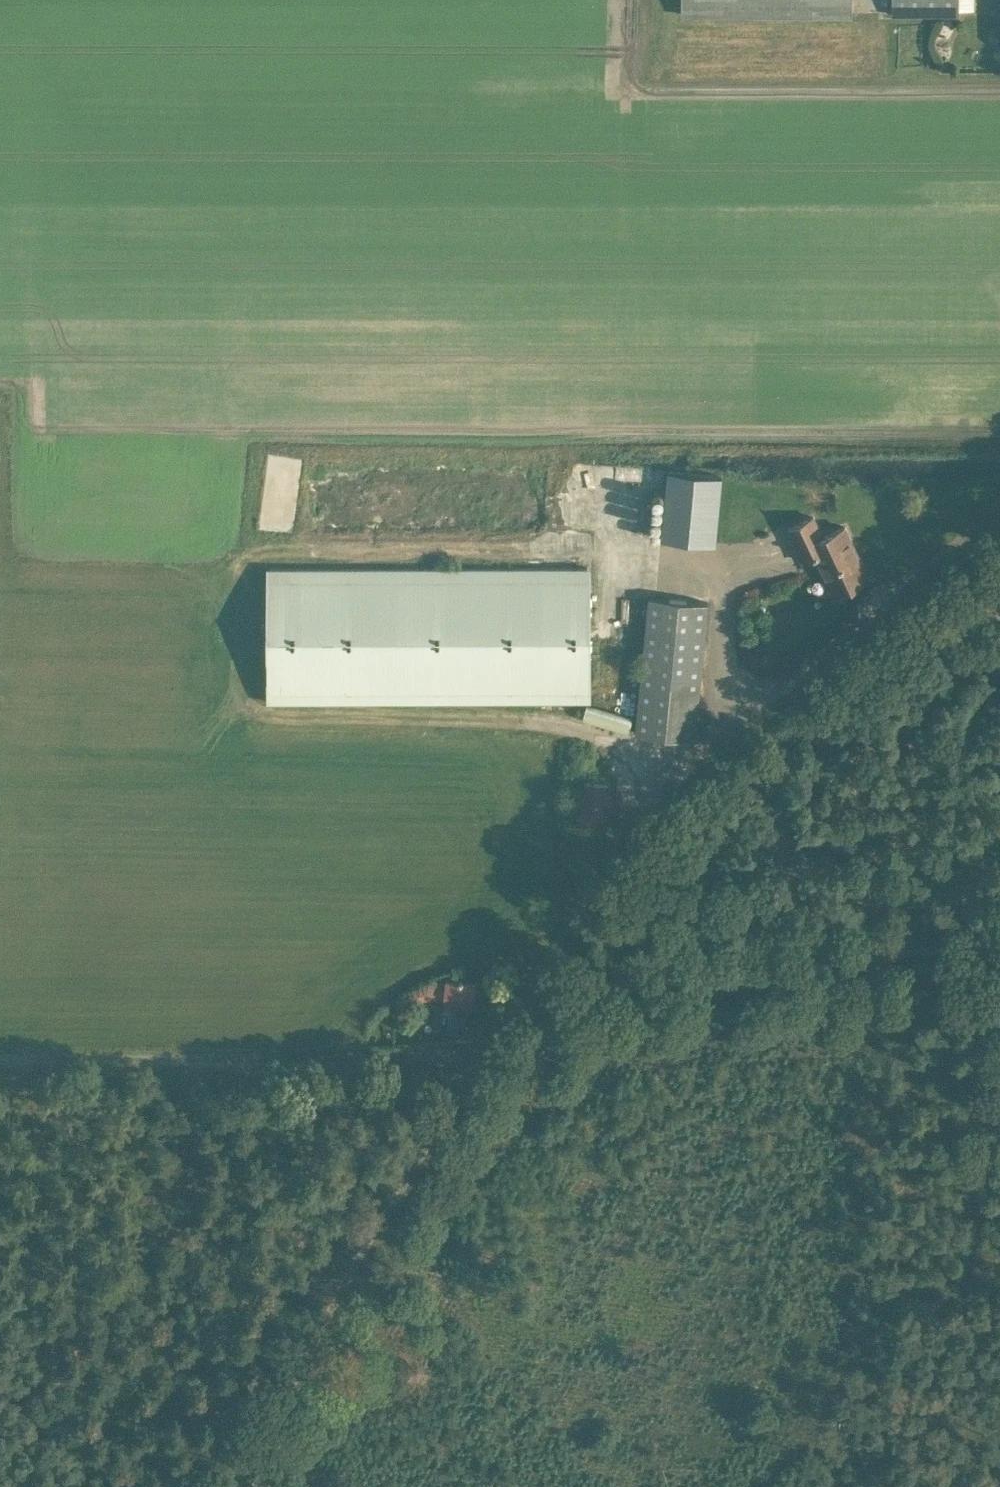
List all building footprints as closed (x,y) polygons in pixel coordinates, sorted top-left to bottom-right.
[(681,14),(844,15),(851,15),(851,12),(851,7),(851,0),(681,0),(681,14)] [(960,15),(960,0),(893,0),(893,16),(960,15)] [(667,469),(667,470),(660,538),(716,543),(722,474),(667,469)] [(813,515),(788,526),(804,560),(816,554),(834,593),(869,576),(845,524),(823,535),(813,515)] [(591,699),(591,565),(268,566),(268,700),(591,699)] [(650,595),(645,641),(636,731),(695,737),(709,601),(650,595)] [(585,703),(581,716),(627,730),(631,717),(585,703)] [(587,788),(584,820),(604,822),(607,790),(587,788)] [(467,1005),(474,1005),(476,983),(446,981),(446,980),(429,979),(429,980),(428,998),(445,999),(445,1004),(444,1013),(449,1013),(448,1023),(447,1028),(466,1030),(467,1014),(466,1014),(467,1005)] [(395,999),(395,1000),(393,1020),(403,1020),(405,1001),(405,1000),(395,999)]
